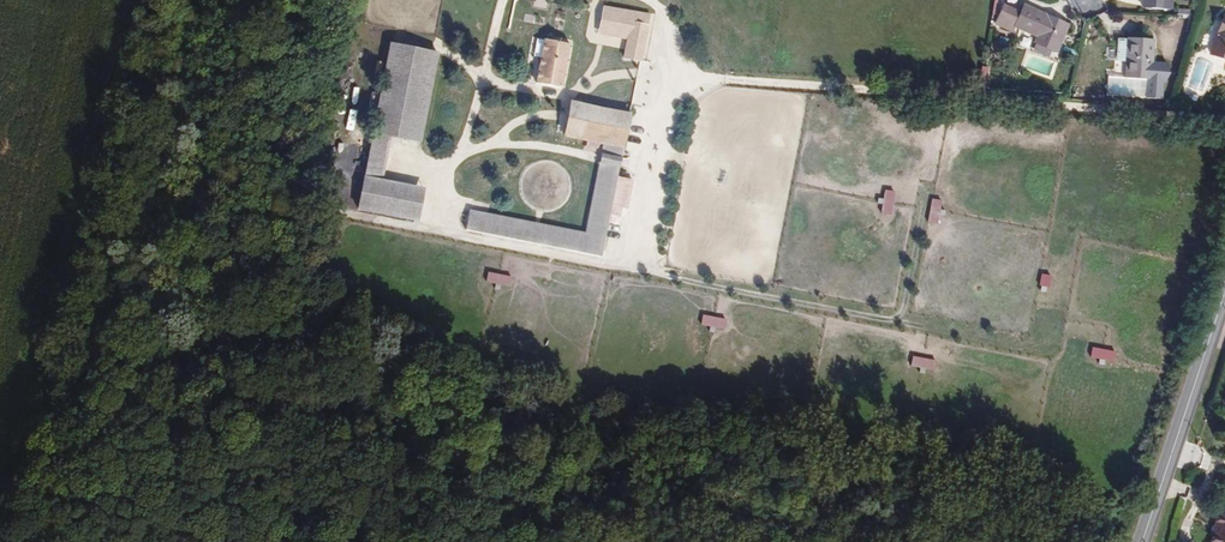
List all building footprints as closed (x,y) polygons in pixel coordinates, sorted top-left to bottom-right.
[(632,9),(588,0),(582,27),(605,31),(626,36),(632,9)] [(1058,20),(1016,5),(1013,11),(1001,6),(995,23),(1011,29),(1013,24),(1033,31),(1032,37),(1051,44),(1058,20)] [(639,58),(650,11),(632,9),(626,36),(621,55),(639,58)] [(1212,11),(1202,49),(1221,56),(1224,43),(1224,15),(1212,11)] [(541,33),(532,78),(557,84),(567,39),(541,33)] [(367,124),(382,128),(414,135),(434,46),(412,41),(386,35),(367,124)] [(1120,63),(1122,38),(1110,38),(1110,63),(1120,63)] [(1148,40),(1122,38),(1120,63),(1119,76),(1140,77),(1139,92),(1158,93),(1159,62),(1146,59),(1148,40)] [(1139,92),(1140,77),(1103,75),(1102,90),(1139,92)] [(561,126),(620,138),(626,111),(566,98),(563,115),(561,126)] [(358,169),(373,172),(382,128),(367,124),(367,125),(358,169)] [(619,143),(620,138),(561,126),(560,130),(599,139),(619,143)] [(612,175),(619,143),(599,139),(595,158),(580,231),(481,209),(476,228),(594,254),(612,175)] [(389,176),(373,172),(358,169),(351,202),(410,214),(417,182),(389,176)] [(630,178),(612,175),(607,206),(618,208),(624,209),(630,178)] [(894,193),(885,191),(882,212),(891,214),(894,193)] [(941,200),(933,199),(930,222),(938,223),(941,200)] [(617,215),(618,208),(607,206),(605,213),(617,215)] [(513,277),(489,273),(487,284),(511,288),(513,277)] [(1052,276),(1041,275),(1039,286),(1050,288),(1052,276)] [(726,320),(704,317),(703,326),(725,329),(726,320)] [(1116,353),(1093,347),(1090,358),(1114,364),(1116,353)] [(936,362),(912,358),(910,367),(935,371),(936,362)] [(1210,533),(1209,541),(1224,541),(1224,536),(1210,533)]
